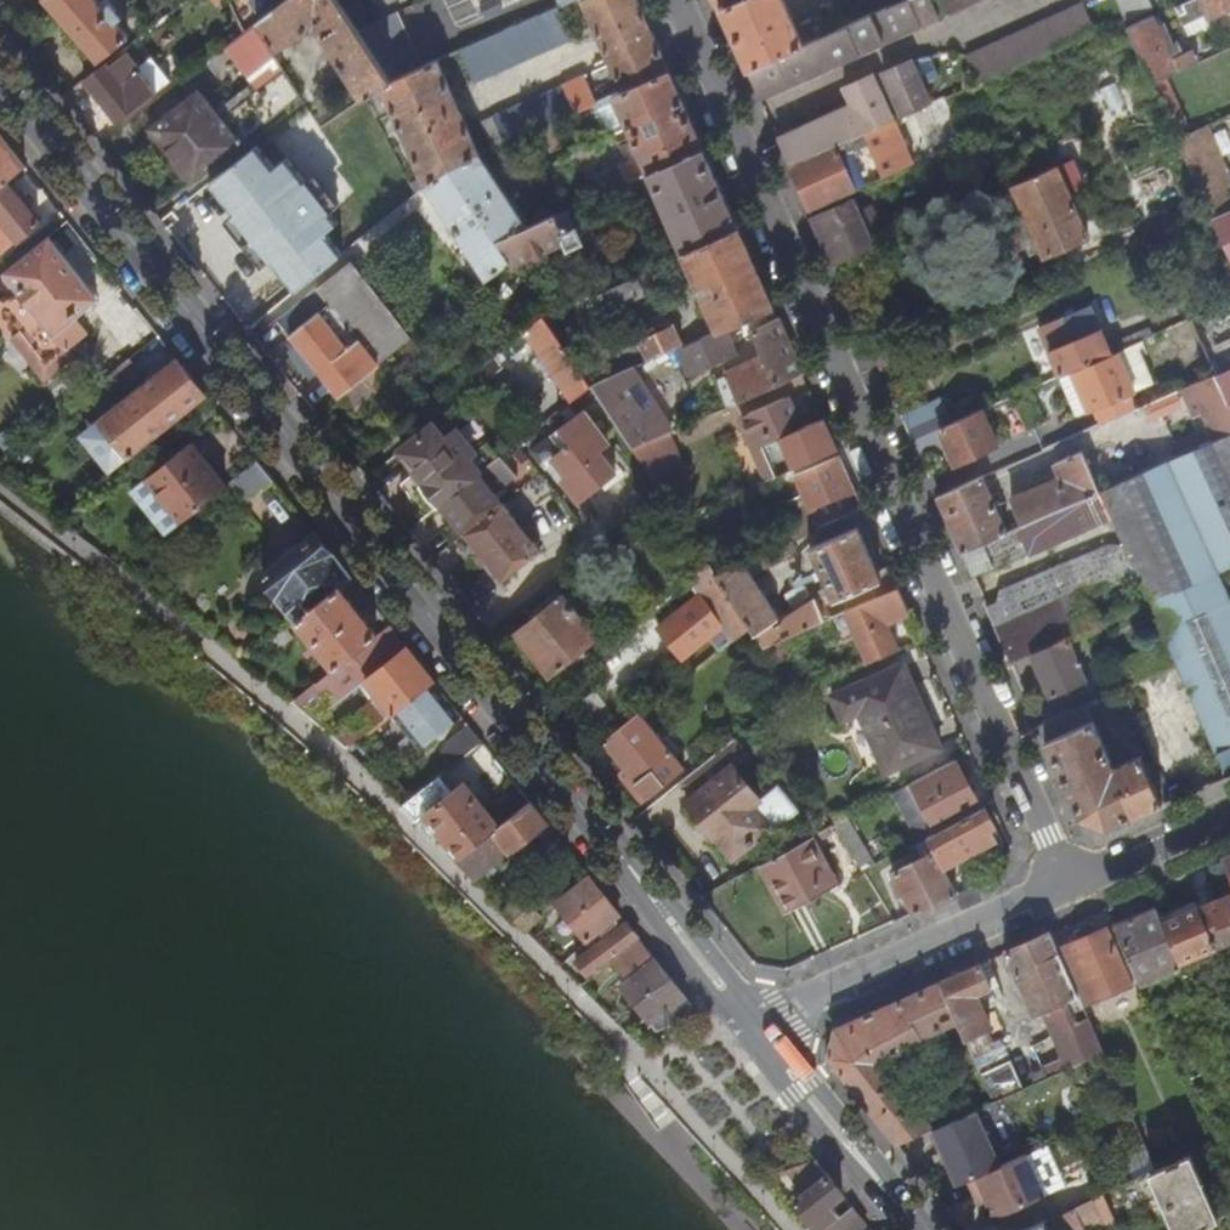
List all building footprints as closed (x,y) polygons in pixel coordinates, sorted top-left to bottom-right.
[(102,60),(130,36),(117,20),(123,15),(110,0),(105,0),(102,3),(100,0),(50,0),(102,60)] [(265,17),(286,0),(255,0),(252,2),(265,17)] [(261,20),(279,47),(317,24),(367,98),(382,87),(392,81),(359,29),(339,0),(286,0),(265,17),(261,20)] [(359,29),(379,20),(366,0),(339,0),(359,29)] [(481,6),(486,17),(503,10),(499,0),(495,0),(481,6)] [(600,38),(646,19),(638,0),(582,0),(600,38)] [(725,7),(752,68),(807,43),(788,0),(741,0),(725,7)] [(807,43),(752,68),(764,95),(942,17),(935,0),(905,0),(807,43)] [(952,14),(983,0),(946,0),(952,14)] [(1211,17),(1229,9),(1229,0),(1204,0),(1211,17)] [(1087,2),(970,53),(982,81),(1099,30),(1087,2)] [(559,7),(460,50),(475,81),(573,38),(559,7)] [(379,20),(359,29),(392,81),(423,67),(399,12),(379,20)] [(1131,27),(1156,83),(1180,72),(1155,16),(1131,27)] [(646,19),(600,38),(607,55),(654,35),(646,19)] [(247,31),(230,45),(262,83),(284,66),(257,23),(247,31)] [(134,44),(142,55),(156,44),(148,33),(134,44)] [(607,55),(624,93),(671,73),(654,35),(607,55)] [(88,81),(101,98),(95,102),(100,109),(107,105),(120,122),(159,90),(130,53),(114,66),(111,62),(88,81)] [(888,71),(906,113),(935,101),(915,58),(888,71)] [(423,67),(392,81),(382,87),(428,186),(451,168),(482,154),(439,60),(423,67)] [(262,83),(220,115),(200,89),(153,127),(194,180),(303,96),(284,66),(262,83)] [(616,97),(649,174),(704,149),(671,73),(624,93),(616,97)] [(869,77),(872,83),(878,80),(876,74),(869,77)] [(856,104),(782,136),(794,162),(896,118),(878,80),(872,83),(869,77),(855,84),(857,89),(851,92),(856,104)] [(566,86),(496,116),(508,143),(616,97),(607,78),(569,94),(566,86)] [(848,86),(851,92),(857,89),(855,84),(848,86)] [(310,106),(252,151),(273,182),(289,173),(337,145),(354,131),(409,201),(419,193),(373,109),(362,101),(324,127),(310,106)] [(896,118),(794,162),(814,208),(918,162),(898,117),(896,118)] [(1180,137),(1214,216),(1229,209),(1229,171),(1209,124),(1180,137)] [(9,181),(27,165),(0,131),(0,189),(9,181)] [(346,149),(385,199),(389,198),(399,210),(409,201),(354,131),(337,145),(341,151),(346,149)] [(289,173),(303,198),(329,183),(366,236),(399,210),(389,198),(385,199),(346,149),(341,151),(337,145),(289,173)] [(649,174),(684,253),(686,252),(739,228),(704,149),(649,174)] [(451,168),(499,241),(530,227),(482,154),(451,168)] [(1016,184),(1048,257),(1069,248),(1092,238),(1059,165),(1016,184)] [(428,186),(485,269),(474,278),(479,285),(509,261),(511,260),(499,241),(451,168),(428,186)] [(633,172),(615,180),(618,187),(637,179),(633,172)] [(273,182),(201,225),(217,247),(303,198),(289,173),(273,182)] [(637,179),(618,187),(621,194),(624,193),(639,186),(637,179)] [(22,238),(43,220),(9,181),(0,189),(0,213),(22,238)] [(818,216),(838,263),(877,246),(856,200),(818,216)] [(499,241),(511,260),(509,261),(513,266),(566,243),(569,248),(583,241),(575,223),(590,216),(585,202),(530,227),(499,241)] [(1214,216),(1229,251),(1229,209),(1214,216)] [(739,228),(686,252),(720,329),(733,324),(774,306),(739,228)] [(7,269),(22,288),(57,331),(61,327),(77,314),(100,296),(50,234),(7,269)] [(1048,257),(1048,259),(1057,280),(1068,275),(1063,265),(1074,260),(1069,248),(1048,257)] [(632,262),(637,273),(650,268),(655,266),(650,254),(632,262)] [(285,315),(295,328),(292,331),(323,370),(326,368),(346,392),(375,369),(416,336),(353,258),(285,315)] [(637,273),(576,301),(587,324),(604,317),(607,309),(650,290),(656,283),(650,268),(637,273)] [(4,304),(49,360),(72,342),(61,327),(57,331),(22,288),(4,304)] [(234,308),(251,329),(263,318),(246,298),(234,308)] [(1203,341),(1214,336),(1225,359),(1229,357),(1229,302),(1193,318),(1203,341)] [(1074,340),(1052,350),(1063,376),(1075,370),(1115,353),(1094,305),(1065,318),(1074,340)] [(61,327),(72,342),(89,329),(77,314),(61,327)] [(532,339),(573,401),(592,386),(545,315),(485,363),(494,373),(506,363),(505,360),(513,353),(515,355),(528,345),(532,339)] [(754,334),(765,358),(729,375),(729,376),(720,380),(723,393),(728,406),(804,373),(779,318),(753,331),(754,334)] [(740,341),(733,324),(720,329),(683,346),(681,347),(694,375),(738,355),(734,344),(740,341)] [(674,326),(641,340),(650,360),(681,347),(683,346),(674,326)] [(1115,353),(1075,370),(1085,395),(1089,393),(1096,410),(1098,409),(1104,424),(1139,408),(1132,393),(1138,391),(1121,350),(1115,353)] [(132,356),(103,379),(115,393),(144,371),(132,356)] [(181,357),(105,418),(131,451),(207,390),(181,357)] [(634,367),(619,374),(624,382),(638,373),(634,367)] [(375,369),(346,392),(360,408),(388,385),(375,369)] [(592,386),(626,436),(633,447),(668,432),(673,430),(656,403),(653,404),(641,385),(644,383),(638,373),(624,382),(619,374),(592,386)] [(1220,439),(1229,435),(1229,402),(1220,378),(1218,374),(1195,383),(1220,439)] [(1220,378),(1229,402),(1229,374),(1220,378)] [(644,383),(641,385),(653,404),(656,403),(644,383)] [(1089,393),(1085,395),(1092,411),(1096,410),(1089,393)] [(752,437),(771,479),(838,450),(823,417),(796,429),(782,399),(748,414),(757,435),(752,437)] [(916,439),(924,457),(951,445),(964,473),(1005,454),(986,409),(931,433),(916,439)] [(906,418),(916,439),(931,433),(922,411),(906,418)] [(743,416),(752,437),(757,435),(748,414),(743,416)] [(436,423),(403,450),(427,481),(422,485),(430,497),(436,502),(440,507),(445,503),(481,474),(470,458),(476,453),(458,429),(447,437),(436,423)] [(633,447),(646,466),(651,474),(654,478),(667,472),(683,465),(668,432),(633,447)] [(1142,460),(1147,471),(1208,445),(1203,433),(1142,460)] [(965,550),(975,574),(996,565),(995,564),(1029,549),(1031,554),(1117,516),(1128,543),(1111,542),(1004,589),(1000,598),(1010,621),(999,626),(1014,661),(1036,652),(1086,630),(1141,605),(1153,600),(1181,662),(1153,674),(1166,703),(1193,691),(1229,772),(1229,589),(1222,571),(1229,567),(1229,435),(1220,439),(1208,445),(1147,471),(1105,489),(1027,523),(1011,530),(965,550)] [(599,454),(618,484),(646,466),(633,447),(626,436),(599,454)] [(194,440),(136,487),(171,530),(229,484),(194,440)] [(1016,497),(1027,523),(1105,489),(1087,449),(1057,462),(1064,476),(1016,497)] [(796,475),(804,495),(815,520),(798,528),(791,531),(796,541),(865,512),(841,456),(796,475)] [(445,503),(505,580),(543,550),(505,502),(491,513),(483,504),(518,475),(503,457),(481,474),(445,503)] [(237,477),(253,496),(276,477),(261,458),(237,477)] [(654,478),(666,497),(681,519),(688,516),(667,472),(654,478)] [(941,496),(949,514),(995,494),(987,476),(941,496)] [(949,514),(965,550),(1011,530),(995,494),(949,514)] [(787,503),(798,528),(815,520),(804,495),(787,503)] [(681,519),(694,539),(712,564),(719,574),(732,569),(694,513),(688,516),(681,519)] [(732,569),(719,574),(753,625),(767,644),(767,646),(784,639),(827,621),(827,620),(832,617),(847,611),(899,589),(890,568),(878,573),(859,528),(813,549),(834,595),(828,598),(829,601),(830,603),(830,604),(829,605),(828,607),(822,609),(817,598),(788,610),(785,622),(777,627),(774,622),(781,618),(745,563),(732,569)] [(265,574),(300,617),(340,584),(353,574),(318,531),(265,574)] [(682,555),(696,577),(712,564),(694,539),(685,545),(687,552),(682,555)] [(696,577),(673,595),(672,594),(637,622),(644,631),(658,619),(669,633),(702,605),(707,601),(726,628),(735,640),(753,625),(719,574),(712,564),(696,577)] [(340,584),(300,617),(339,666),(380,633),(340,584)] [(566,596),(599,637),(614,625),(581,584),(566,596)] [(899,589),(847,611),(871,662),(901,650),(888,622),(910,613),(899,589)] [(520,633),(553,674),(599,637),(566,596),(561,591),(543,605),(547,611),(520,633)] [(988,603),(999,626),(1010,621),(1000,598),(988,603)] [(1159,646),(1131,658),(1141,680),(1153,674),(1181,662),(1153,600),(1141,605),(1159,646)] [(702,605),(722,630),(726,628),(707,601),(702,605)] [(339,666),(295,700),(316,718),(367,678),(373,684),(368,688),(375,698),(350,718),(365,737),(396,712),(437,680),(392,623),(380,633),(339,666)] [(1036,652),(1055,694),(1089,678),(1077,651),(1092,644),(1086,630),(1036,652)] [(767,646),(774,665),(792,658),(784,639),(767,646)] [(825,698),(835,722),(853,714),(876,768),(880,775),(936,752),(900,667),(825,698)] [(396,712),(425,747),(465,715),(437,680),(396,712)] [(1103,697),(1112,716),(1123,711),(1115,691),(1103,697)] [(606,742),(651,799),(687,769),(642,714),(606,742)] [(1049,739),(1082,815),(1109,826),(1166,801),(1148,762),(1144,754),(1116,766),(1095,719),(1049,739)] [(338,731),(351,748),(363,738),(350,721),(338,731)] [(475,727),(451,747),(461,761),(486,741),(475,727)] [(691,803),(737,860),(777,828),(758,805),(764,800),(756,789),(770,778),(738,737),(682,782),(696,800),(691,803)] [(1148,762),(1166,801),(1174,798),(1157,758),(1148,762)] [(914,782),(941,830),(982,808),(957,760),(914,782)] [(436,781),(405,807),(457,860),(501,826),(466,782),(449,796),(436,781)] [(501,826),(457,860),(476,879),(549,821),(533,800),(501,826)] [(941,830),(929,836),(937,851),(946,867),(995,840),(990,830),(995,827),(985,806),(982,808),(941,830)] [(835,825),(863,871),(874,865),(845,819),(835,824),(835,825)] [(814,836),(761,866),(788,913),(841,884),(814,836)] [(896,872),(917,913),(960,894),(946,867),(937,851),(896,872)] [(560,900),(590,939),(600,931),(604,936),(618,926),(614,920),(622,913),(592,875),(560,900)] [(525,894),(507,911),(526,929),(543,914),(557,903),(540,882),(525,894)] [(1217,945),(1218,946),(1229,941),(1229,895),(1201,907),(1217,945)] [(1163,921),(1181,960),(1217,945),(1201,907),(1200,905),(1163,921)] [(1116,924),(1143,985),(1184,967),(1181,960),(1163,921),(1157,906),(1116,924)] [(629,921),(580,963),(593,979),(613,961),(641,937),(629,921)] [(1059,949),(1081,998),(1084,1004),(1118,988),(1132,983),(1108,928),(1099,932),(1095,924),(1082,931),(1085,937),(1059,949)] [(1049,1015),(1073,1066),(1105,1051),(1091,1019),(1077,1025),(1068,1004),(1081,998),(1059,949),(1051,933),(1008,952),(1039,1019),(1049,1015)] [(641,937),(613,961),(623,973),(651,949),(641,937)] [(624,984),(660,1027),(689,1014),(699,1010),(658,957),(624,984)] [(943,981),(961,1020),(969,1039),(993,1029),(986,1015),(990,1012),(986,1004),(982,1006),(977,995),(992,988),(981,964),(943,981)] [(943,981),(837,1028),(831,1058),(900,1144),(930,1131),(935,1128),(937,1127),(913,1097),(923,1089),(918,1083),(908,1091),(885,1062),(917,1048),(914,1041),(961,1020),(943,981)] [(1118,988),(1122,995),(1135,989),(1132,983),(1118,988)] [(1012,1060),(984,1072),(997,1100),(1005,1096),(1016,1092),(1025,1087),(1012,1060)] [(937,1127),(935,1128),(951,1161),(960,1183),(971,1178),(979,1175),(1003,1164),(977,1109),(937,1127)] [(935,1128),(930,1131),(945,1164),(951,1161),(935,1128)] [(1229,1213),(1229,1181),(1214,1145),(1201,1151),(1229,1213)] [(991,1200),(998,1217),(1049,1194),(1030,1152),(1003,1164),(979,1175),(971,1178),(979,1197),(988,1193),(991,1200)] [(1178,1229),(1202,1229),(1221,1219),(1192,1155),(1159,1170),(1153,1173),(1178,1229)] [(817,1158),(798,1173),(812,1188),(830,1174),(817,1158)] [(820,1229),(825,1229),(829,1226),(842,1216),(833,1203),(845,1193),(830,1174),(812,1188),(796,1201),(820,1229)] [(1026,1229),(1104,1229),(1119,1223),(1111,1206),(1133,1196),(1128,1184),(1078,1206),(1053,1218),(1026,1229)] [(988,1193),(979,1197),(982,1204),(991,1200),(988,1193)] [(829,1226),(832,1229),(852,1229),(866,1219),(855,1205),(842,1216),(829,1226)]
